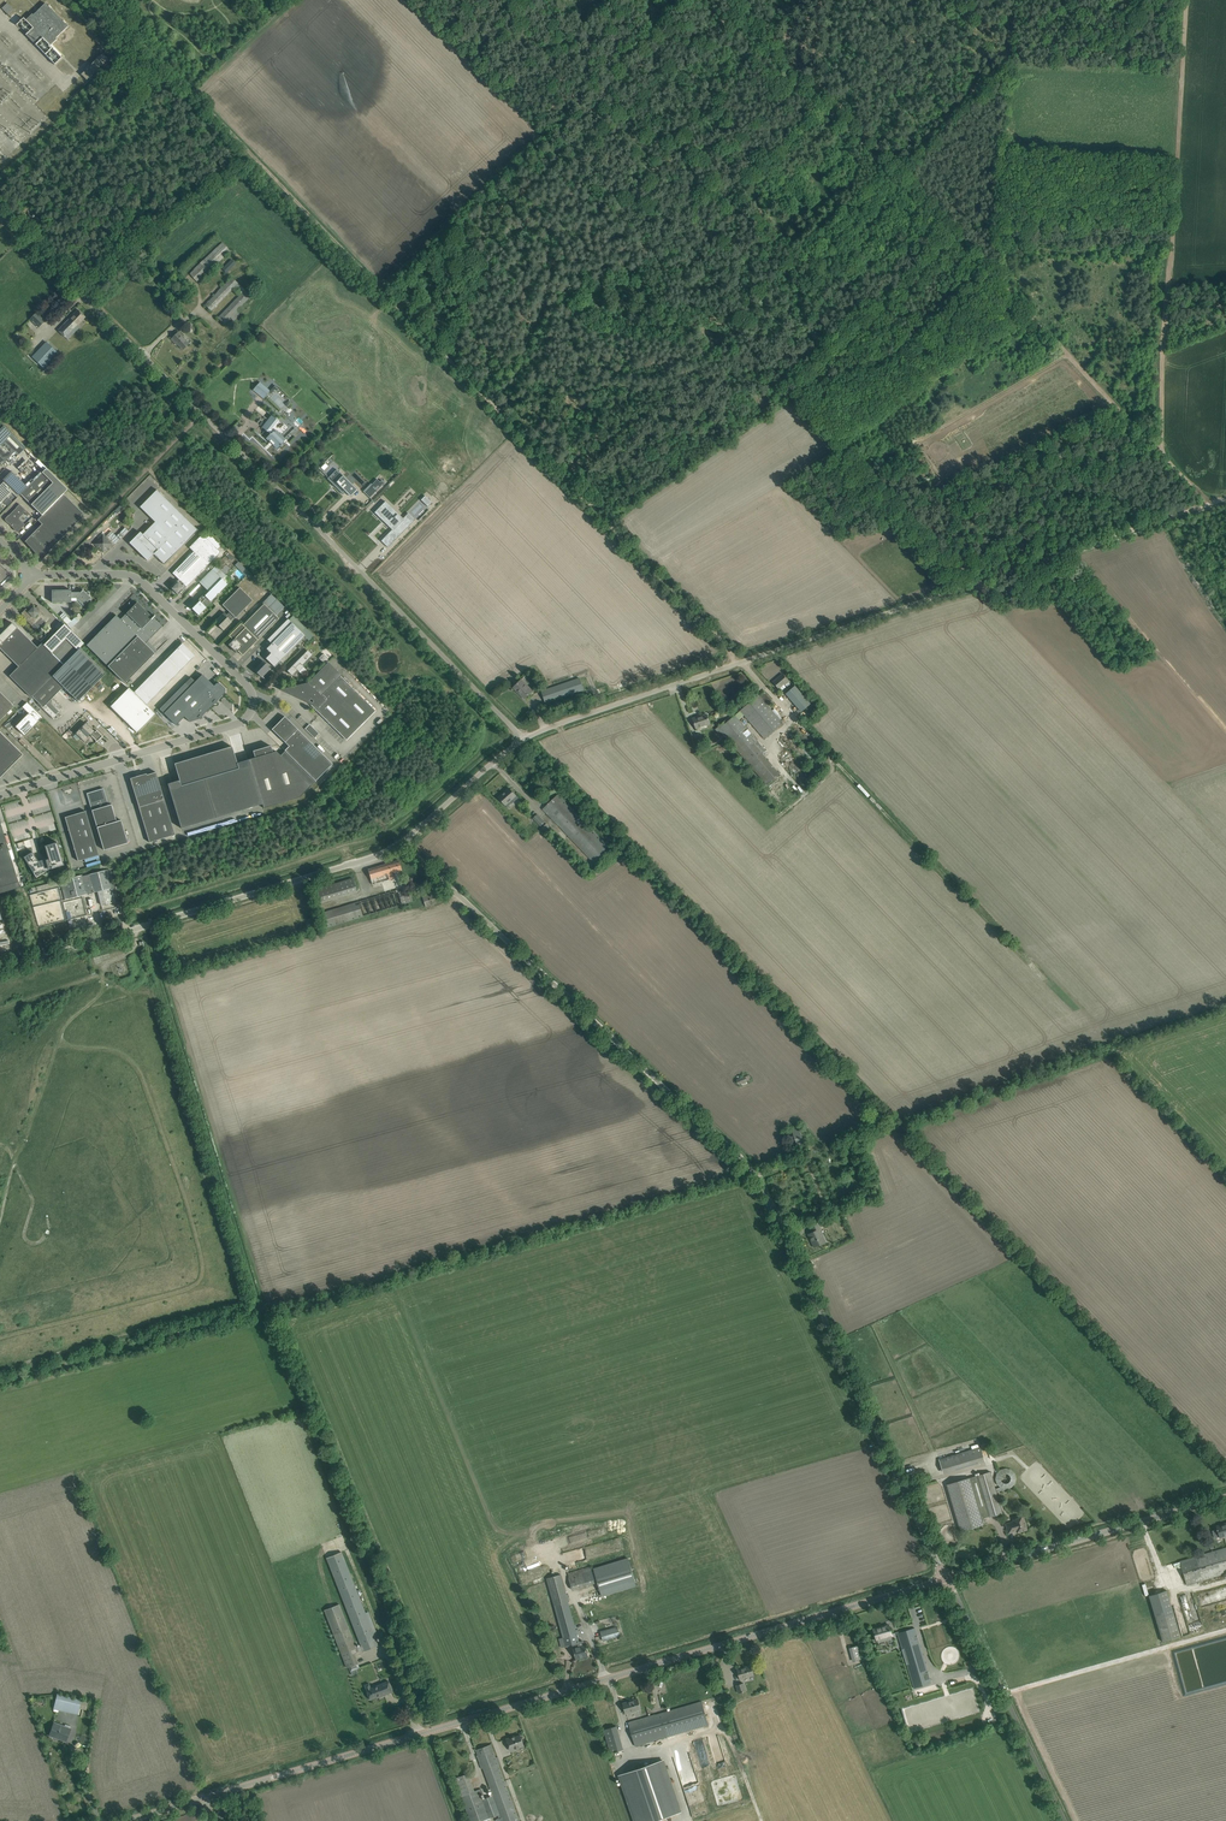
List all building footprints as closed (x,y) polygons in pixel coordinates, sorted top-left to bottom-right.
[(8,15),(13,9),(7,3),(2,8),(8,15)] [(27,19),(28,20),(27,22),(23,18),(16,25),(54,65),(62,58),(49,45),(50,43),(52,44),(57,39),(56,38),(68,27),(45,3),(33,15),(32,14),(27,19)] [(86,80),(86,81),(108,59),(103,54),(103,53),(81,75),(86,80)] [(231,251),(223,242),(189,273),(197,282),(231,251)] [(236,264),(232,259),(222,269),(226,273),(236,264)] [(218,318),(224,324),(230,318),(234,321),(249,306),(245,302),(251,296),(232,277),(205,305),(211,311),(233,289),(239,296),(218,318)] [(180,318),(184,315),(176,307),(173,310),(180,318)] [(85,317),(78,310),(58,330),(68,340),(80,327),(77,325),(85,317)] [(38,328),(45,321),(36,312),(29,320),(38,328)] [(177,345),(178,344),(183,349),(187,345),(189,344),(183,339),(184,338),(178,332),(175,335),(171,339),(177,345)] [(44,368),(57,353),(46,342),(32,357),(44,368)] [(253,390),(264,399),(270,391),(260,382),(253,390)] [(272,415),(271,415),(262,427),(261,427),(266,431),(270,434),(266,438),(277,450),(282,445),(281,445),(284,442),(273,432),(273,431),(273,432),(271,429),(278,420),(277,418),(272,414),(272,415)] [(3,460),(5,462),(7,459),(12,463),(21,454),(26,448),(3,426),(0,430),(0,463),(3,460)] [(28,487),(21,494),(31,505),(42,516),(63,494),(68,490),(57,480),(46,469),(42,473),(28,487)] [(16,476),(11,471),(3,480),(4,481),(0,485),(0,506),(1,506),(0,505),(12,493),(17,498),(19,496),(7,484),(16,476)] [(338,476),(335,473),(330,479),(329,479),(335,484),(338,487),(336,488),(343,495),(346,492),(352,485),(351,486),(344,479),(341,477),(340,478),(338,476)] [(370,498),(385,483),(382,480),(380,482),(377,479),(372,484),(371,484),(363,491),(370,498)] [(140,507),(145,512),(150,517),(155,522),(142,535),(140,532),(130,543),(148,561),(154,554),(164,564),(198,530),(157,490),(140,507)] [(27,539),(25,542),(26,541),(42,557),(48,551),(50,553),(50,552),(49,551),(85,515),(63,494),(42,516),(38,520),(42,524),(27,539)] [(381,501),(373,509),(378,513),(379,512),(392,525),(380,537),(386,544),(412,517),(405,511),(400,516),(395,511),(388,504),(385,506),(381,501)] [(123,503),(115,511),(118,514),(126,506),(123,503)] [(16,507),(16,508),(9,515),(5,518),(6,519),(6,520),(5,521),(8,524),(9,524),(14,529),(14,530),(16,531),(17,532),(25,525),(19,519),(26,511),(19,504),(16,507)] [(125,526),(126,527),(125,528),(120,533),(123,537),(131,529),(131,527),(127,524),(126,524),(125,525),(125,526)] [(98,540),(94,544),(103,553),(105,550),(107,548),(109,550),(120,540),(120,539),(118,541),(114,538),(113,540),(108,535),(108,534),(107,535),(103,531),(96,538),(98,540)] [(202,534),(189,548),(194,552),(174,572),(174,575),(179,580),(177,581),(170,587),(178,595),(220,552),(202,534)] [(368,540),(362,545),(370,554),(376,549),(368,540)] [(10,575),(0,565),(0,585),(10,575)] [(212,569),(199,582),(209,592),(205,595),(204,594),(203,595),(202,595),(201,596),(201,597),(200,598),(199,599),(198,600),(199,601),(192,609),(198,615),(200,613),(204,612),(203,611),(206,607),(201,603),(207,598),(210,601),(227,584),(222,579),(226,575),(217,565),(212,570),(212,569)] [(216,621),(220,625),(218,626),(223,630),(232,622),(230,621),(234,617),(235,618),(253,600),(239,587),(222,605),(229,612),(227,615),(224,612),(216,621)] [(52,590),(52,593),(52,602),(71,602),(71,601),(72,591),(71,590),(52,590)] [(83,590),(78,595),(75,592),(72,591),(71,601),(75,601),(74,602),(81,609),(91,598),(89,596),(89,592),(85,592),(83,590)] [(149,614),(137,602),(120,619),(116,615),(86,645),(110,669),(125,684),(155,653),(145,644),(162,627),(153,618),(155,616),(155,615),(154,616),(151,613),(149,614)] [(228,645),(236,653),(238,651),(242,655),(258,640),(279,618),(264,604),(243,625),(241,623),(229,636),(233,640),(228,645)] [(21,613),(23,616),(27,619),(26,620),(32,626),(34,624),(36,625),(42,619),(45,622),(50,618),(38,606),(35,609),(34,608),(29,612),(26,609),(21,613)] [(76,616),(67,625),(71,629),(80,620),(76,616)] [(267,640),(271,644),(266,649),(271,653),(266,658),(275,667),(305,636),(288,619),(267,640)] [(80,648),(78,651),(78,650),(64,665),(44,645),(42,643),(37,647),(12,622),(0,635),(0,648),(18,667),(9,676),(31,697),(32,696),(52,676),(63,687),(78,701),(84,695),(106,673),(80,648)] [(55,634),(44,645),(64,665),(78,650),(85,643),(66,624),(59,632),(62,635),(61,636),(59,634),(55,634)] [(147,705),(195,656),(182,643),(134,692),(147,705)] [(312,655),(307,650),(287,671),(292,676),(292,675),(294,676),(298,672),(302,675),(307,670),(303,667),(312,657),(311,656),(312,655)] [(318,658),(324,664),(329,659),(323,653),(318,658)] [(267,664),(263,661),(255,669),(256,671),(255,672),(261,677),(270,669),(266,665),(267,664)] [(308,683),(286,689),(305,699),(308,696),(311,698),(315,701),(313,703),(311,705),(315,709),(320,714),(341,735),(345,739),(375,710),(340,675),(327,663),(308,683)] [(111,706),(137,732),(155,713),(125,684),(110,669),(106,673),(84,695),(103,714),(111,706)] [(202,674),(190,687),(185,683),(159,709),(176,725),(184,717),(190,722),(199,719),(202,719),(202,716),(214,704),(217,704),(217,701),(225,692),(225,688),(220,683),(216,683),(214,686),(202,674)] [(783,674),(773,682),(779,689),(783,685),(784,686),(789,682),(783,674)] [(59,706),(60,705),(53,698),(63,687),(52,676),(32,696),(38,703),(38,704),(53,719),(57,715),(56,714),(59,712),(63,708),(62,707),(61,708),(59,706)] [(583,690),(580,678),(542,691),(546,703),(583,690)] [(521,680),(514,688),(525,699),(532,691),(525,684),(521,680)] [(785,695),(801,713),(811,705),(795,686),(785,695)] [(14,706),(0,692),(0,720),(14,706)] [(726,720),(719,727),(720,728),(719,729),(722,733),(723,734),(766,785),(780,774),(763,754),(764,753),(763,752),(765,750),(741,722),(739,720),(744,716),(747,719),(752,724),(765,740),(784,723),(781,721),(766,704),(763,700),(759,695),(728,722),(726,720)] [(42,717),(26,702),(22,707),(28,713),(15,726),(24,735),(42,717)] [(696,728),(700,727),(702,734),(711,730),(709,724),(710,724),(707,714),(693,719),(696,728)] [(288,720),(285,716),(272,729),(289,746),(285,750),(316,781),(332,764),(326,757),(323,759),(312,744),(310,746),(299,730),(297,729),(288,720)] [(90,728),(88,726),(89,726),(86,723),(76,733),(84,742),(88,738),(87,737),(90,734),(97,742),(103,736),(97,730),(95,732),(91,728),(90,728)] [(314,738),(319,734),(309,724),(305,729),(314,738)] [(23,754),(0,732),(0,778),(23,754)] [(232,746),(174,764),(179,780),(168,784),(181,828),(262,804),(249,759),(237,763),(232,746)] [(255,757),(249,759),(262,804),(263,808),(270,806),(299,797),(315,781),(285,751),(280,756),(276,751),(272,752),(271,746),(253,751),(255,757)] [(146,774),(130,778),(149,842),(175,835),(156,772),(147,775),(146,774)] [(770,799),(781,787),(778,784),(767,796),(770,799)] [(103,788),(87,793),(104,850),(128,843),(121,820),(116,821),(111,804),(108,805),(103,788)] [(513,799),(517,796),(509,788),(499,798),(507,807),(511,804),(512,804),(515,801),(513,799)] [(592,831),(558,795),(543,809),(595,864),(585,874),(620,911),(648,884),(595,828),(592,831)] [(11,804),(4,806),(10,829),(25,825),(24,819),(20,820),(19,814),(9,816),(7,809),(12,808),(11,804)] [(79,814),(66,818),(70,831),(69,831),(78,861),(99,855),(86,811),(79,813),(79,814)] [(541,827),(546,823),(544,821),(537,814),(533,818),(541,827)] [(20,887),(0,821),(0,893),(20,887)] [(547,833),(552,829),(546,824),(542,828),(547,833)] [(57,842),(45,846),(49,859),(46,860),(46,859),(43,860),(43,859),(41,860),(38,861),(32,852),(24,857),(36,877),(49,869),(51,868),(51,869),(64,865),(57,842)] [(401,870),(398,860),(368,870),(372,885),(389,880),(394,878),(392,873),(401,870)] [(82,875),(63,880),(68,899),(86,894),(86,892),(87,891),(88,894),(92,893),(91,890),(93,890),(93,892),(98,891),(101,905),(115,902),(113,893),(107,870),(89,874),(82,876),(82,875)] [(357,892),(352,878),(338,882),(342,896),(357,892)] [(443,901),(440,891),(438,892),(437,889),(421,894),(425,907),(443,901)] [(408,890),(398,893),(401,904),(412,901),(408,890)] [(358,902),(320,913),(325,928),(363,916),(358,902)] [(736,1077),(737,1079),(738,1084),(741,1083),(742,1085),(747,1083),(747,1082),(747,1081),(751,1080),(749,1075),(745,1077),(745,1076),(741,1078),(741,1075),(736,1077)] [(805,1146),(799,1126),(791,1129),(798,1148),(805,1146)] [(808,1234),(814,1247),(824,1242),(819,1230),(821,1229),(818,1223),(811,1226),(813,1232),(808,1234)] [(985,1461),(981,1447),(939,1459),(943,1474),(985,1461)] [(1014,1488),(1015,1470),(997,1468),(996,1484),(999,1484),(999,1486),(1014,1488)] [(982,1518),(989,1516),(989,1517),(1003,1513),(1001,1507),(990,1472),(946,1485),(960,1532),(984,1524),(982,1518)] [(1014,1522),(1006,1524),(1009,1533),(1017,1531),(1017,1533),(1027,1530),(1024,1517),(1013,1520),(1014,1522)] [(1225,1525),(1217,1527),(1217,1526),(1216,1526),(1217,1529),(1216,1529),(1217,1530),(1219,1537),(1225,1535),(1225,1524),(1225,1525)] [(1180,1561),(1186,1584),(1225,1573),(1225,1548),(1180,1561)] [(342,1552),(326,1558),(343,1602),(360,1646),(362,1650),(363,1652),(379,1646),(376,1639),(366,1612),(342,1552)] [(569,1577),(572,1590),(579,1588),(583,1601),(636,1586),(628,1558),(593,1569),(592,1566),(568,1573),(569,1577)] [(580,1658),(580,1657),(587,1655),(587,1656),(588,1656),(586,1650),(585,1646),(583,1640),(579,1642),(577,1634),(580,1634),(578,1629),(576,1630),(561,1574),(547,1578),(566,1646),(572,1644),(574,1649),(573,1649),(576,1659),(580,1658)] [(1180,1637),(1167,1590),(1149,1596),(1162,1642),(1180,1637)] [(339,1604),(324,1610),(333,1634),(343,1658),(346,1668),(348,1667),(358,1664),(354,1654),(352,1649),(357,1648),(356,1647),(349,1628),(339,1604)] [(889,1625),(873,1629),(875,1635),(877,1640),(878,1643),(892,1639),(891,1635),(892,1635),(890,1630),(889,1625)] [(617,1626),(600,1631),(603,1641),(620,1636),(617,1626)] [(897,1633),(899,1639),(913,1689),(931,1685),(915,1628),(897,1633)] [(360,1646),(356,1647),(357,1648),(352,1649),(354,1654),(362,1650),(360,1646)] [(855,1661),(862,1659),(857,1646),(850,1647),(855,1661)] [(751,1665),(737,1669),(740,1679),(754,1675),(752,1671),(751,1665)] [(369,1683),(364,1685),(370,1700),(378,1696),(379,1697),(393,1692),(388,1681),(371,1688),(369,1683)] [(746,1691),(744,1683),(736,1685),(738,1693),(746,1691)] [(69,1706),(68,1712),(78,1714),(81,1699),(57,1694),(53,1709),(59,1710),(60,1704),(69,1706)] [(639,1704),(638,1699),(623,1703),(626,1713),(641,1709),(639,1704)] [(628,1722),(635,1746),(667,1737),(708,1725),(701,1701),(628,1722)] [(49,1735),(66,1741),(71,1726),(65,1724),(65,1726),(54,1722),(49,1735)] [(619,1735),(617,1726),(603,1730),(606,1739),(619,1735)] [(512,1738),(512,1737),(507,1739),(511,1751),(519,1748),(519,1746),(524,1744),(522,1741),(524,1741),(523,1737),(521,1738),(520,1735),(512,1738)] [(491,1745),(476,1750),(478,1756),(477,1756),(479,1763),(481,1762),(493,1795),(482,1799),(489,1818),(497,1816),(498,1819),(497,1819),(497,1820),(519,1820),(491,1745)] [(635,1820),(654,1820),(680,1812),(663,1760),(645,1766),(643,1762),(639,1763),(641,1768),(619,1775),(635,1820)] [(454,1778),(469,1820),(482,1820),(489,1819),(482,1799),(480,1794),(482,1793),(481,1788),(474,1791),(468,1773),(454,1778)] [(222,1807),(216,1815),(222,1819),(227,1812),(222,1807)]
